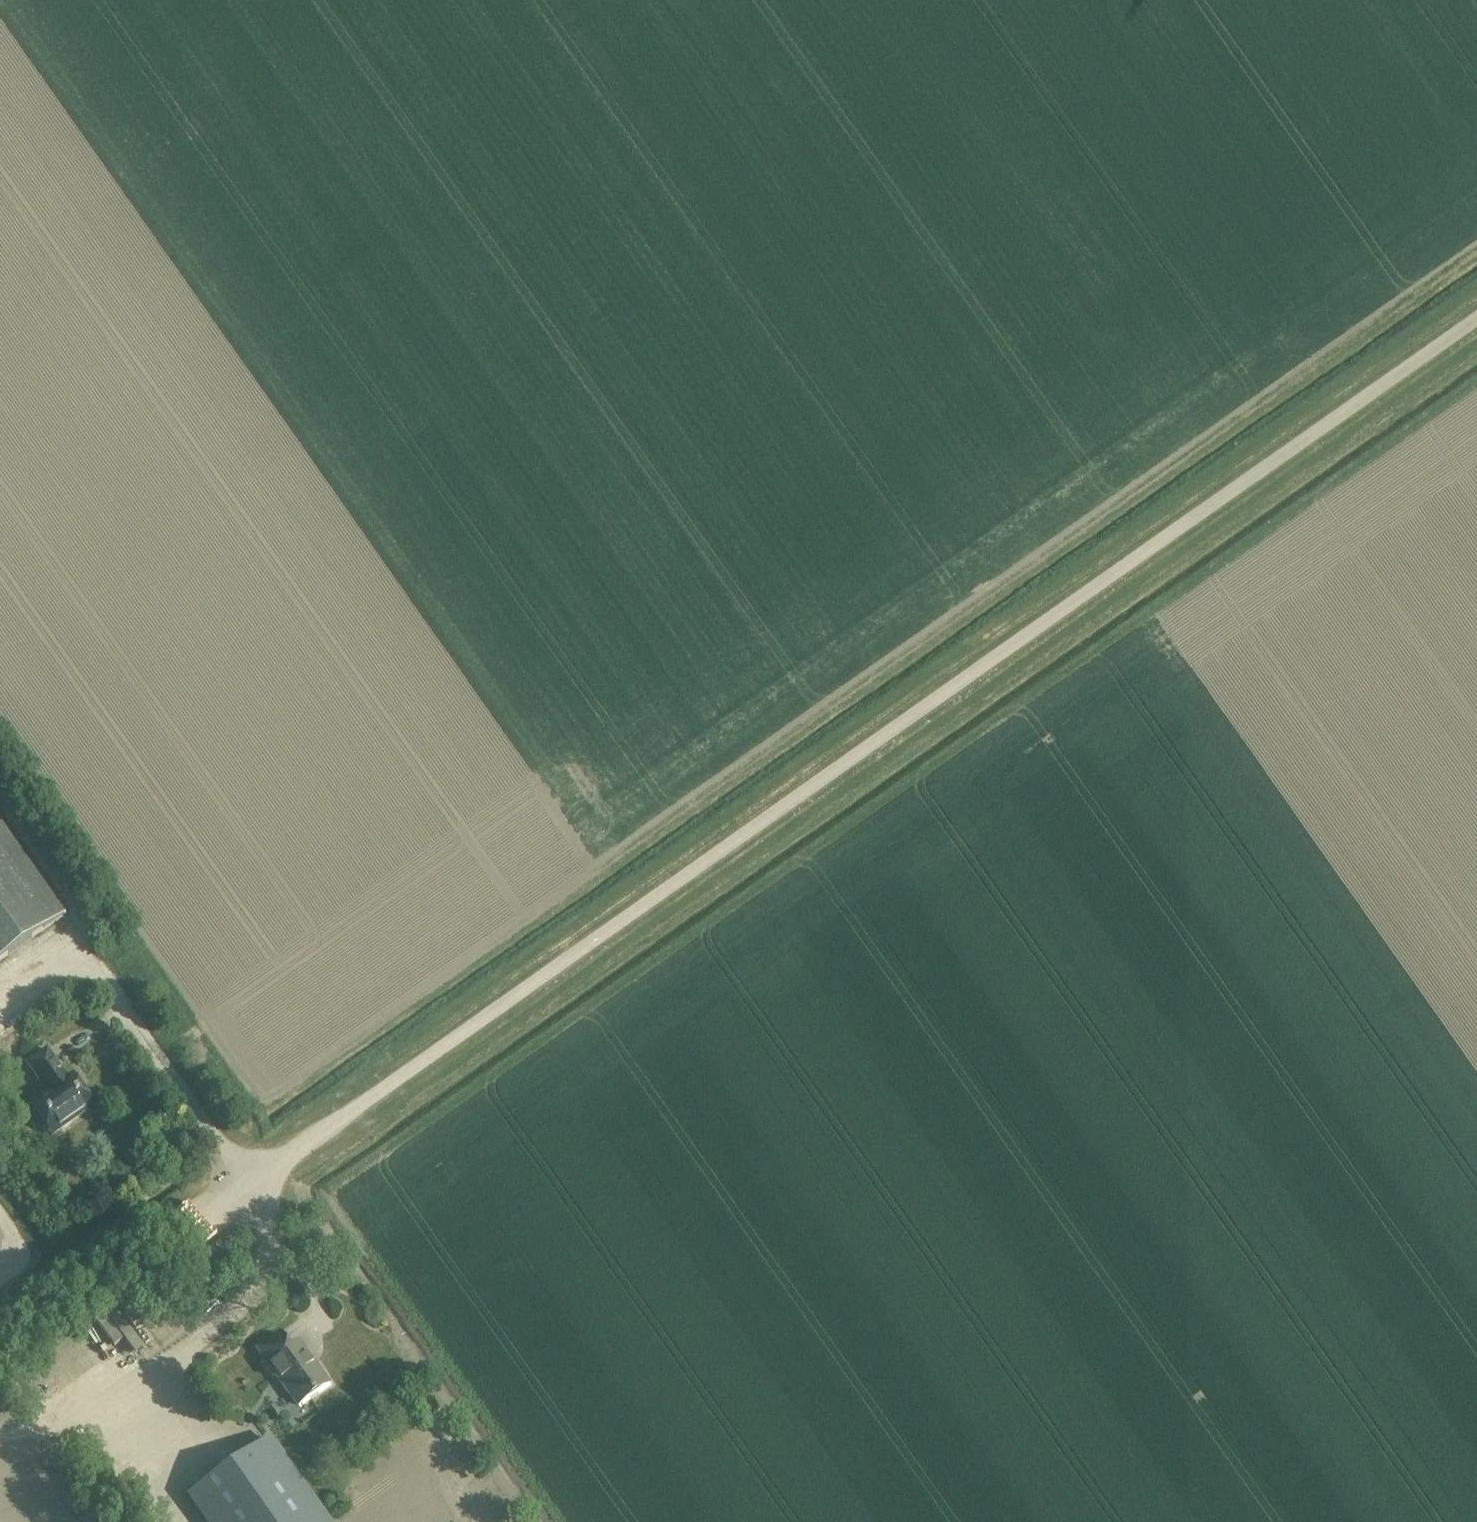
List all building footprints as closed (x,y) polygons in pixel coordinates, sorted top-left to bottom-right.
[(63,917),(0,828),(0,961),(63,917)] [(128,933),(115,940),(120,950),(133,943),(128,933)] [(38,1116),(52,1136),(71,1123),(68,1119),(92,1102),(82,1088),(77,1092),(48,1050),(28,1064),(48,1093),(34,1103),(42,1113),(38,1116)] [(126,1360),(133,1355),(120,1332),(113,1336),(126,1360)] [(290,1349),(280,1334),(258,1349),(266,1361),(263,1363),(274,1377),(277,1375),(280,1380),(278,1381),(288,1394),(290,1393),(298,1404),(297,1405),(298,1406),(329,1384),(315,1364),(314,1364),(313,1364),(299,1343),(290,1349)] [(208,1521),(328,1521),(270,1440),(190,1496),(208,1521)]
